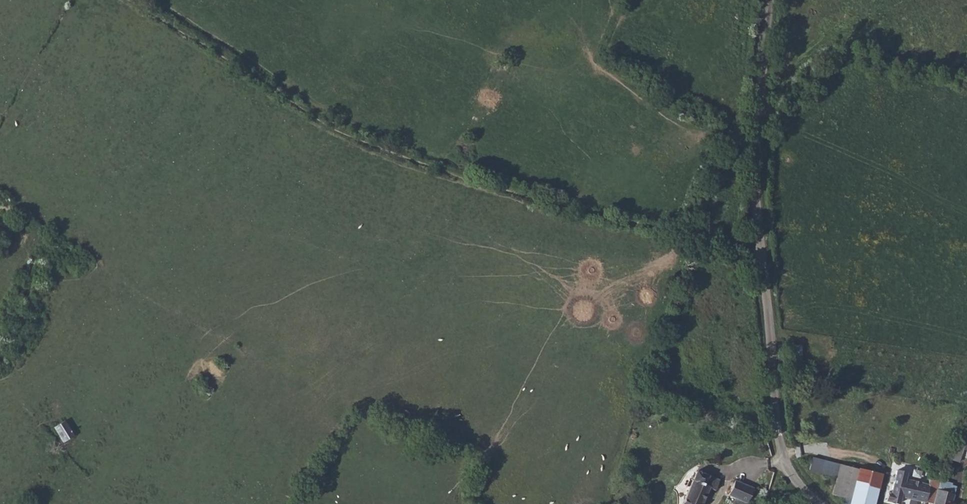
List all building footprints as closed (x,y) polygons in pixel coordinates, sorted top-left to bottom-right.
[(64,419),(54,426),(64,440),(73,433),(64,419)] [(962,455),(966,456),(966,435),(962,434),(959,449),(963,450),(962,455)] [(859,470),(817,459),(814,476),(836,481),(833,495),(843,497),(841,503),(851,503),(859,470)] [(851,503),(885,503),(886,500),(891,477),(859,470),(851,503)] [(685,503),(703,503),(710,488),(716,491),(720,480),(698,472),(685,503)] [(891,495),(926,503),(929,485),(905,480),(906,474),(896,472),(891,495)] [(926,503),(930,503),(952,503),(955,495),(938,489),(940,482),(930,480),(929,485),(926,503)] [(748,503),(754,489),(736,481),(730,495),(736,498),(734,503),(746,503),(748,503)]
